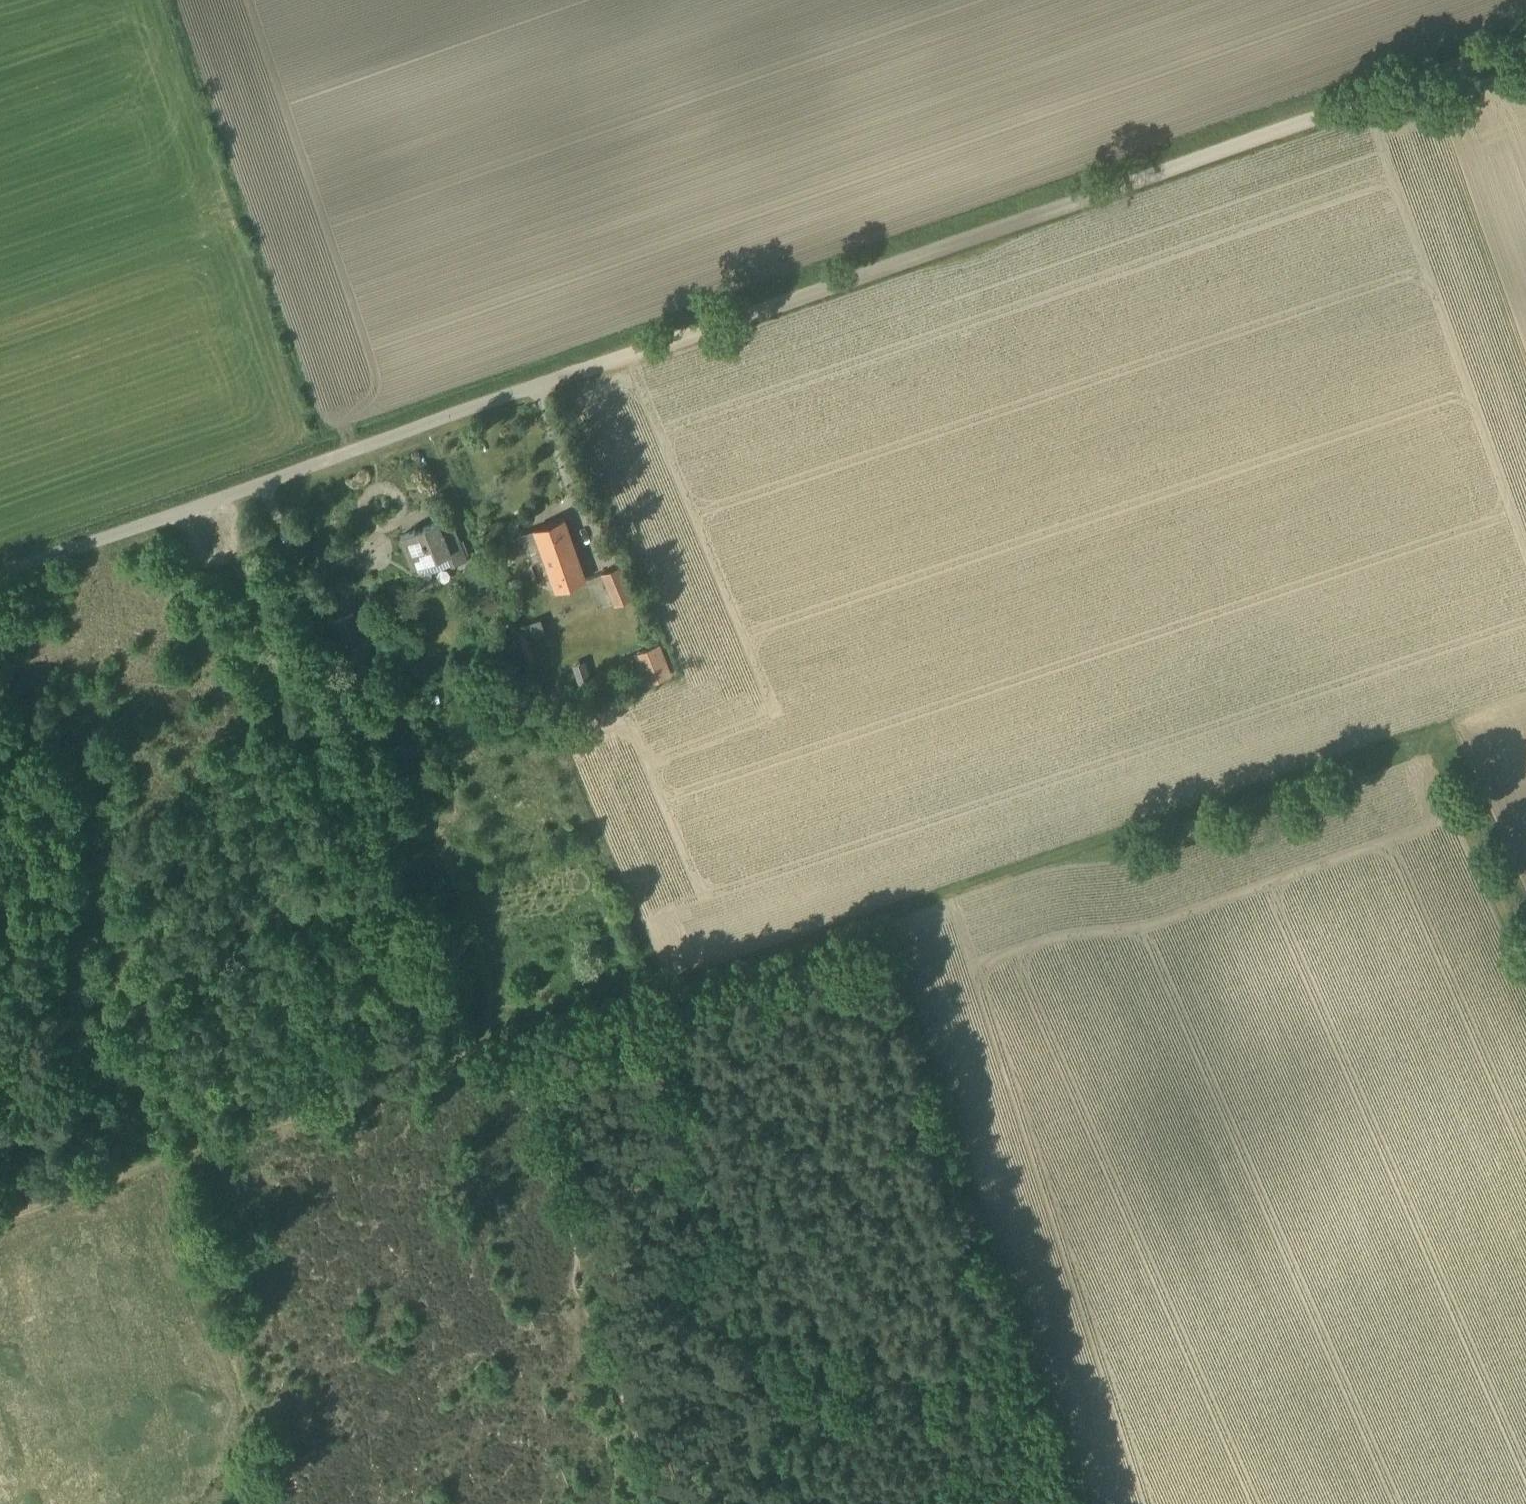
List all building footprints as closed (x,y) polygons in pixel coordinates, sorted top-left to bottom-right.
[(564,518),(522,533),(533,561),(545,557),(556,588),(585,579),(564,518)] [(429,572),(453,562),(464,558),(452,526),(442,529),(438,520),(436,521),(437,521),(402,534),(401,535),(413,565),(414,564),(415,567),(417,569),(420,571),(423,572),(426,572),(429,572)] [(615,603),(632,597),(619,565),(602,572),(615,603)] [(351,665),(374,655),(355,611),(331,621),(351,665)] [(647,683),(670,674),(658,644),(636,653),(647,683)]
